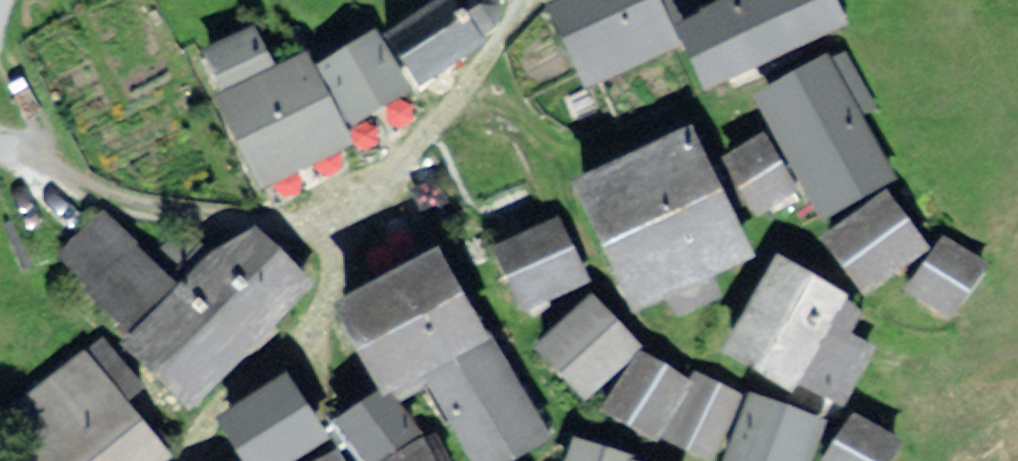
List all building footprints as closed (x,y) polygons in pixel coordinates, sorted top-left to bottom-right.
[(388,30),(422,91),(494,45),(490,40),(510,28),(511,5),(508,0),(435,0),(388,30)] [(673,45),(650,0),(568,0),(537,15),(576,93),(673,45)] [(670,26),(700,89),(838,23),(827,0),(725,0),(670,26)] [(215,94),(270,68),(252,28),(196,54),(215,94)] [(342,128),(405,98),(375,36),(312,66),(342,128)] [(215,94),(206,99),(250,192),(350,145),(342,128),(312,66),(305,52),(270,68),(215,94)] [(807,215),(880,178),(819,60),(746,97),(807,215)] [(682,131),(561,185),(619,313),(739,259),(682,131)] [(762,136),(724,155),(757,221),(795,203),(762,136)] [(889,191),(824,232),(859,287),(924,245),(889,191)] [(59,253),(127,323),(167,277),(98,210),(59,253)] [(492,244),(519,308),(586,279),(559,215),(492,244)] [(249,220),(116,348),(179,413),(312,286),(249,220)] [(945,238),(902,296),(941,325),(984,267),(945,238)] [(785,248),(718,345),(777,386),(844,289),(785,248)] [(428,254),(322,316),(369,397),(475,335),(428,254)] [(632,345),(588,296),(526,351),(570,400),(632,345)] [(873,351),(833,320),(791,375),(830,406),(873,351)] [(413,378),(454,460),(492,460),(534,441),(486,343),(413,378)] [(645,441),(689,379),(645,347),(600,409),(645,441)] [(85,353),(36,391),(62,424),(14,460),(151,460),(162,452),(85,353)] [(733,389),(694,375),(668,446),(707,460),(733,389)] [(322,434),(285,378),(207,428),(228,460),(279,460),(322,434)] [(326,424),(347,460),(369,460),(410,437),(382,391),(326,424)] [(757,395),(721,460),(802,460),(820,429),(757,395)] [(860,410),(820,460),(884,460),(900,441),(860,410)] [(576,436),(566,460),(613,460),(616,453),(576,436)] [(302,460),(340,460),(333,447),(302,460)] [(413,449),(387,460),(419,460),(413,449)]
